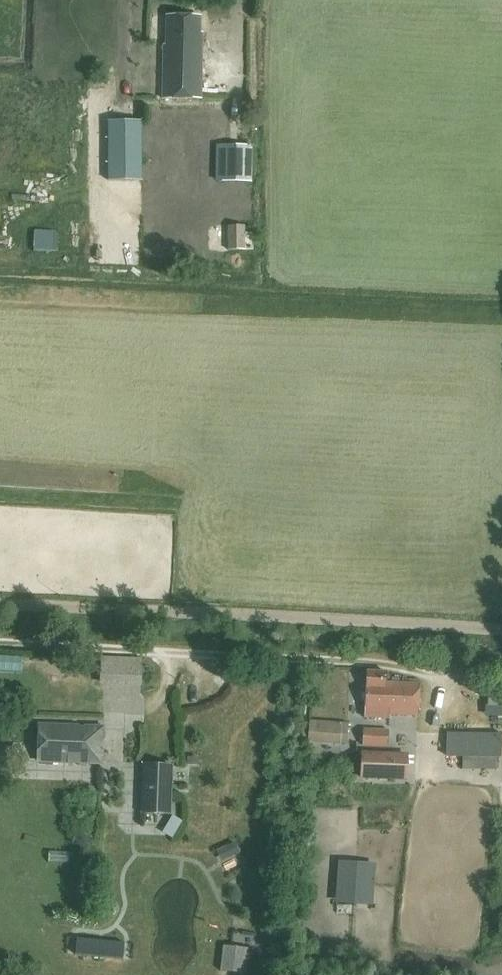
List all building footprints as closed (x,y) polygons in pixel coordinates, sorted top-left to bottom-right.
[(162,45),(162,98),(201,98),(202,27),(200,27),(200,16),(165,16),(165,45),(162,45)] [(140,120),(108,121),(109,181),(141,181),(140,120)] [(252,145),(219,144),(218,182),(251,182),(252,145)] [(244,234),(244,226),(228,226),(228,250),(252,250),(252,234),(244,234)] [(420,684),(386,683),(386,672),(367,672),(366,689),(365,689),(364,718),(389,718),(389,714),(419,715),(420,684)] [(309,721),(308,733),(302,732),(302,740),(347,743),(348,725),(341,725),(341,723),(309,721)] [(39,725),(38,761),(102,763),(102,751),(97,751),(97,739),(103,739),(103,727),(85,727),(84,731),(78,730),(79,726),(39,725)] [(363,729),(362,745),(388,746),(388,730),(363,729)] [(501,733),(446,733),(446,755),(463,755),(463,768),(496,769),(496,756),(501,756),(501,733)] [(361,777),(395,779),(396,754),(362,753),(361,777)] [(172,762),(172,783),(181,783),(181,762),(172,762)] [(172,766),(144,765),(142,813),(170,814),(172,766)] [(325,855),(328,839),(318,837),(314,852),(325,855)]
